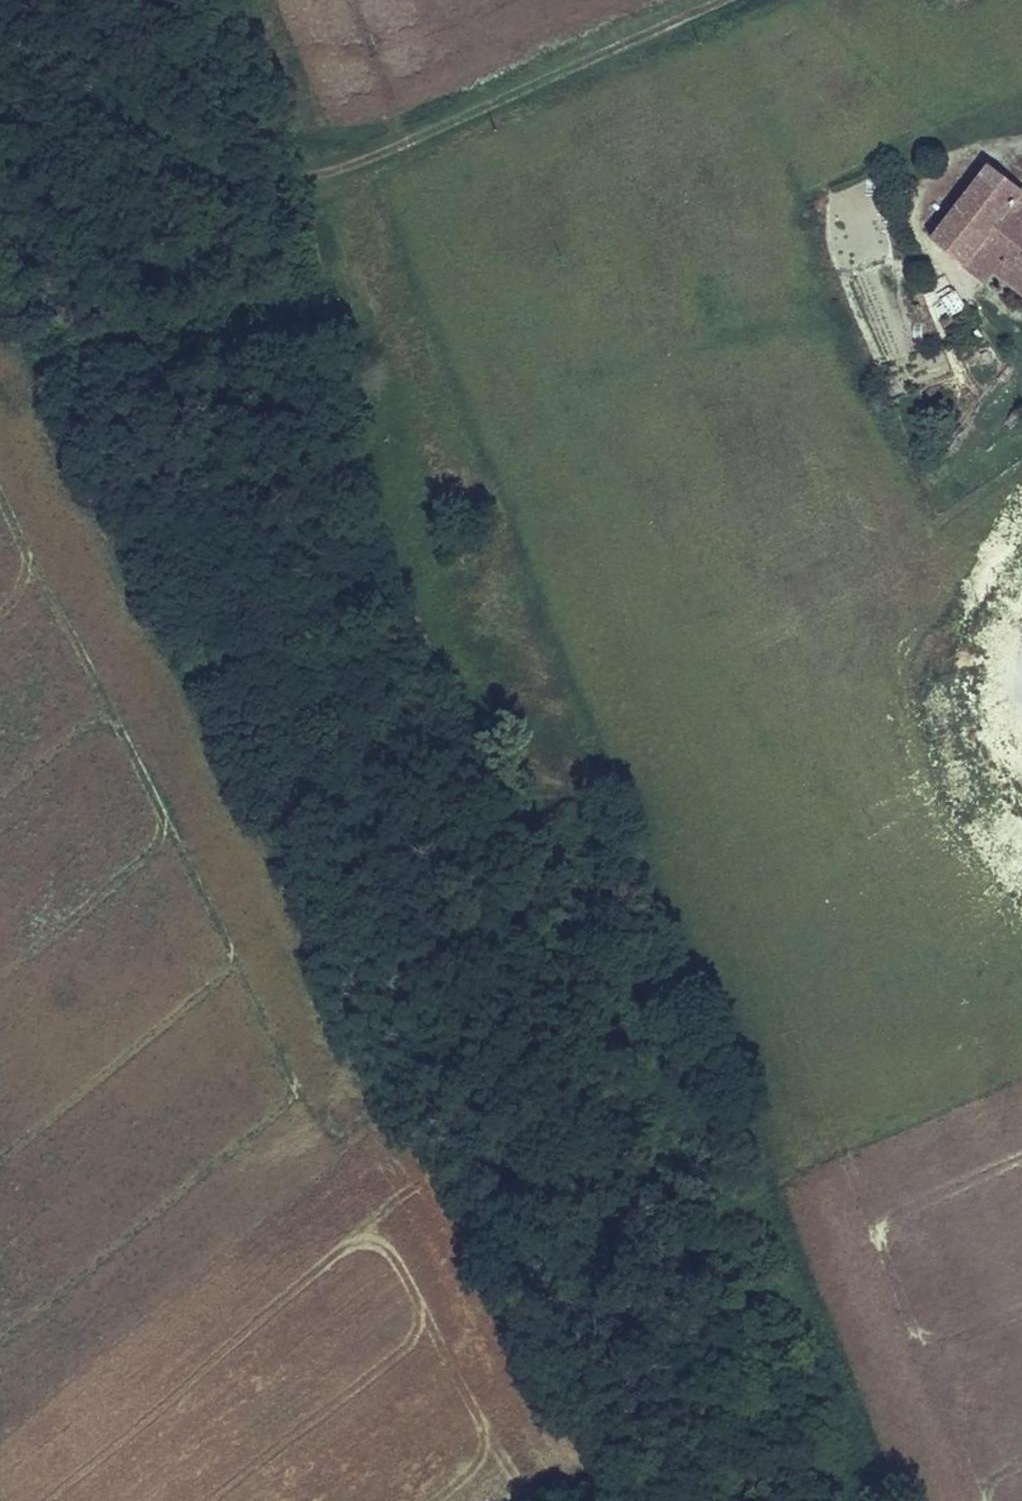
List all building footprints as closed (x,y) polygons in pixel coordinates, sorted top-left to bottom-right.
[(1021,302),(1021,192),(987,166),(925,244),(984,289),(992,279),(1021,302)] [(966,311),(955,294),(939,303),(950,321),(966,311)]
